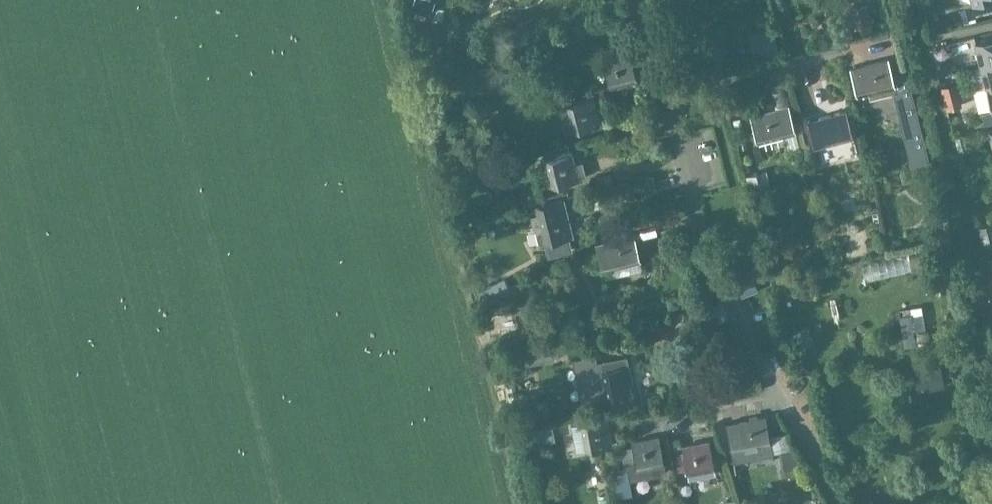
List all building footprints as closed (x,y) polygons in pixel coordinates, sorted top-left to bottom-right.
[(872,24),(868,7),(848,12),(852,28),(872,24)] [(779,52),(771,27),(748,34),(756,59),(779,52)] [(980,65),(991,62),(991,37),(974,42),(980,65)] [(603,61),(611,88),(638,81),(630,54),(603,61)] [(850,69),(857,96),(868,93),(870,99),(897,92),(889,59),(850,69)] [(952,72),(949,60),(940,63),(943,74),(952,72)] [(980,65),(985,85),(991,84),(991,62),(980,65)] [(760,102),(773,102),(772,80),(759,80),(760,102)] [(958,94),(955,83),(946,85),(948,97),(958,94)] [(961,106),(958,94),(948,97),(951,108),(961,106)] [(600,125),(593,98),(560,107),(567,134),(600,125)] [(750,116),(757,143),(796,133),(789,106),(776,109),(774,103),(756,108),(758,114),(750,116)] [(807,121),(815,148),(853,138),(846,111),(807,121)] [(572,153),(544,160),(551,188),(579,180),(572,153)] [(799,169),(802,178),(812,176),(809,166),(799,169)] [(747,176),(752,195),(758,217),(769,214),(758,173),(747,176)] [(546,243),(573,236),(566,209),(564,200),(537,207),(540,215),(533,217),(536,230),(543,232),(546,243)] [(852,222),(836,222),(837,249),(853,249),(852,222)] [(596,244),(603,271),(641,261),(634,235),(596,244)] [(504,278),(478,290),(485,306),(510,291),(504,278)] [(914,333),(911,315),(911,313),(899,315),(904,346),(916,344),(914,333)] [(780,329),(786,348),(803,343),(798,323),(780,329)] [(604,340),(600,333),(591,338),(595,345),(604,340)] [(543,360),(540,348),(524,351),(527,363),(543,360)] [(634,393),(629,365),(627,356),(602,361),(609,397),(634,393)] [(726,424),(731,452),(740,450),(754,459),(773,455),(766,417),(726,424)] [(585,451),(612,446),(607,418),(571,425),(576,452),(585,451)] [(632,442),(633,445),(622,447),(625,469),(619,470),(616,498),(632,495),(629,481),(667,474),(659,437),(632,442)] [(682,447),(683,451),(674,453),(677,471),(686,469),(688,480),(716,475),(710,441),(682,447)] [(587,472),(573,477),(576,488),(591,484),(587,472)]
